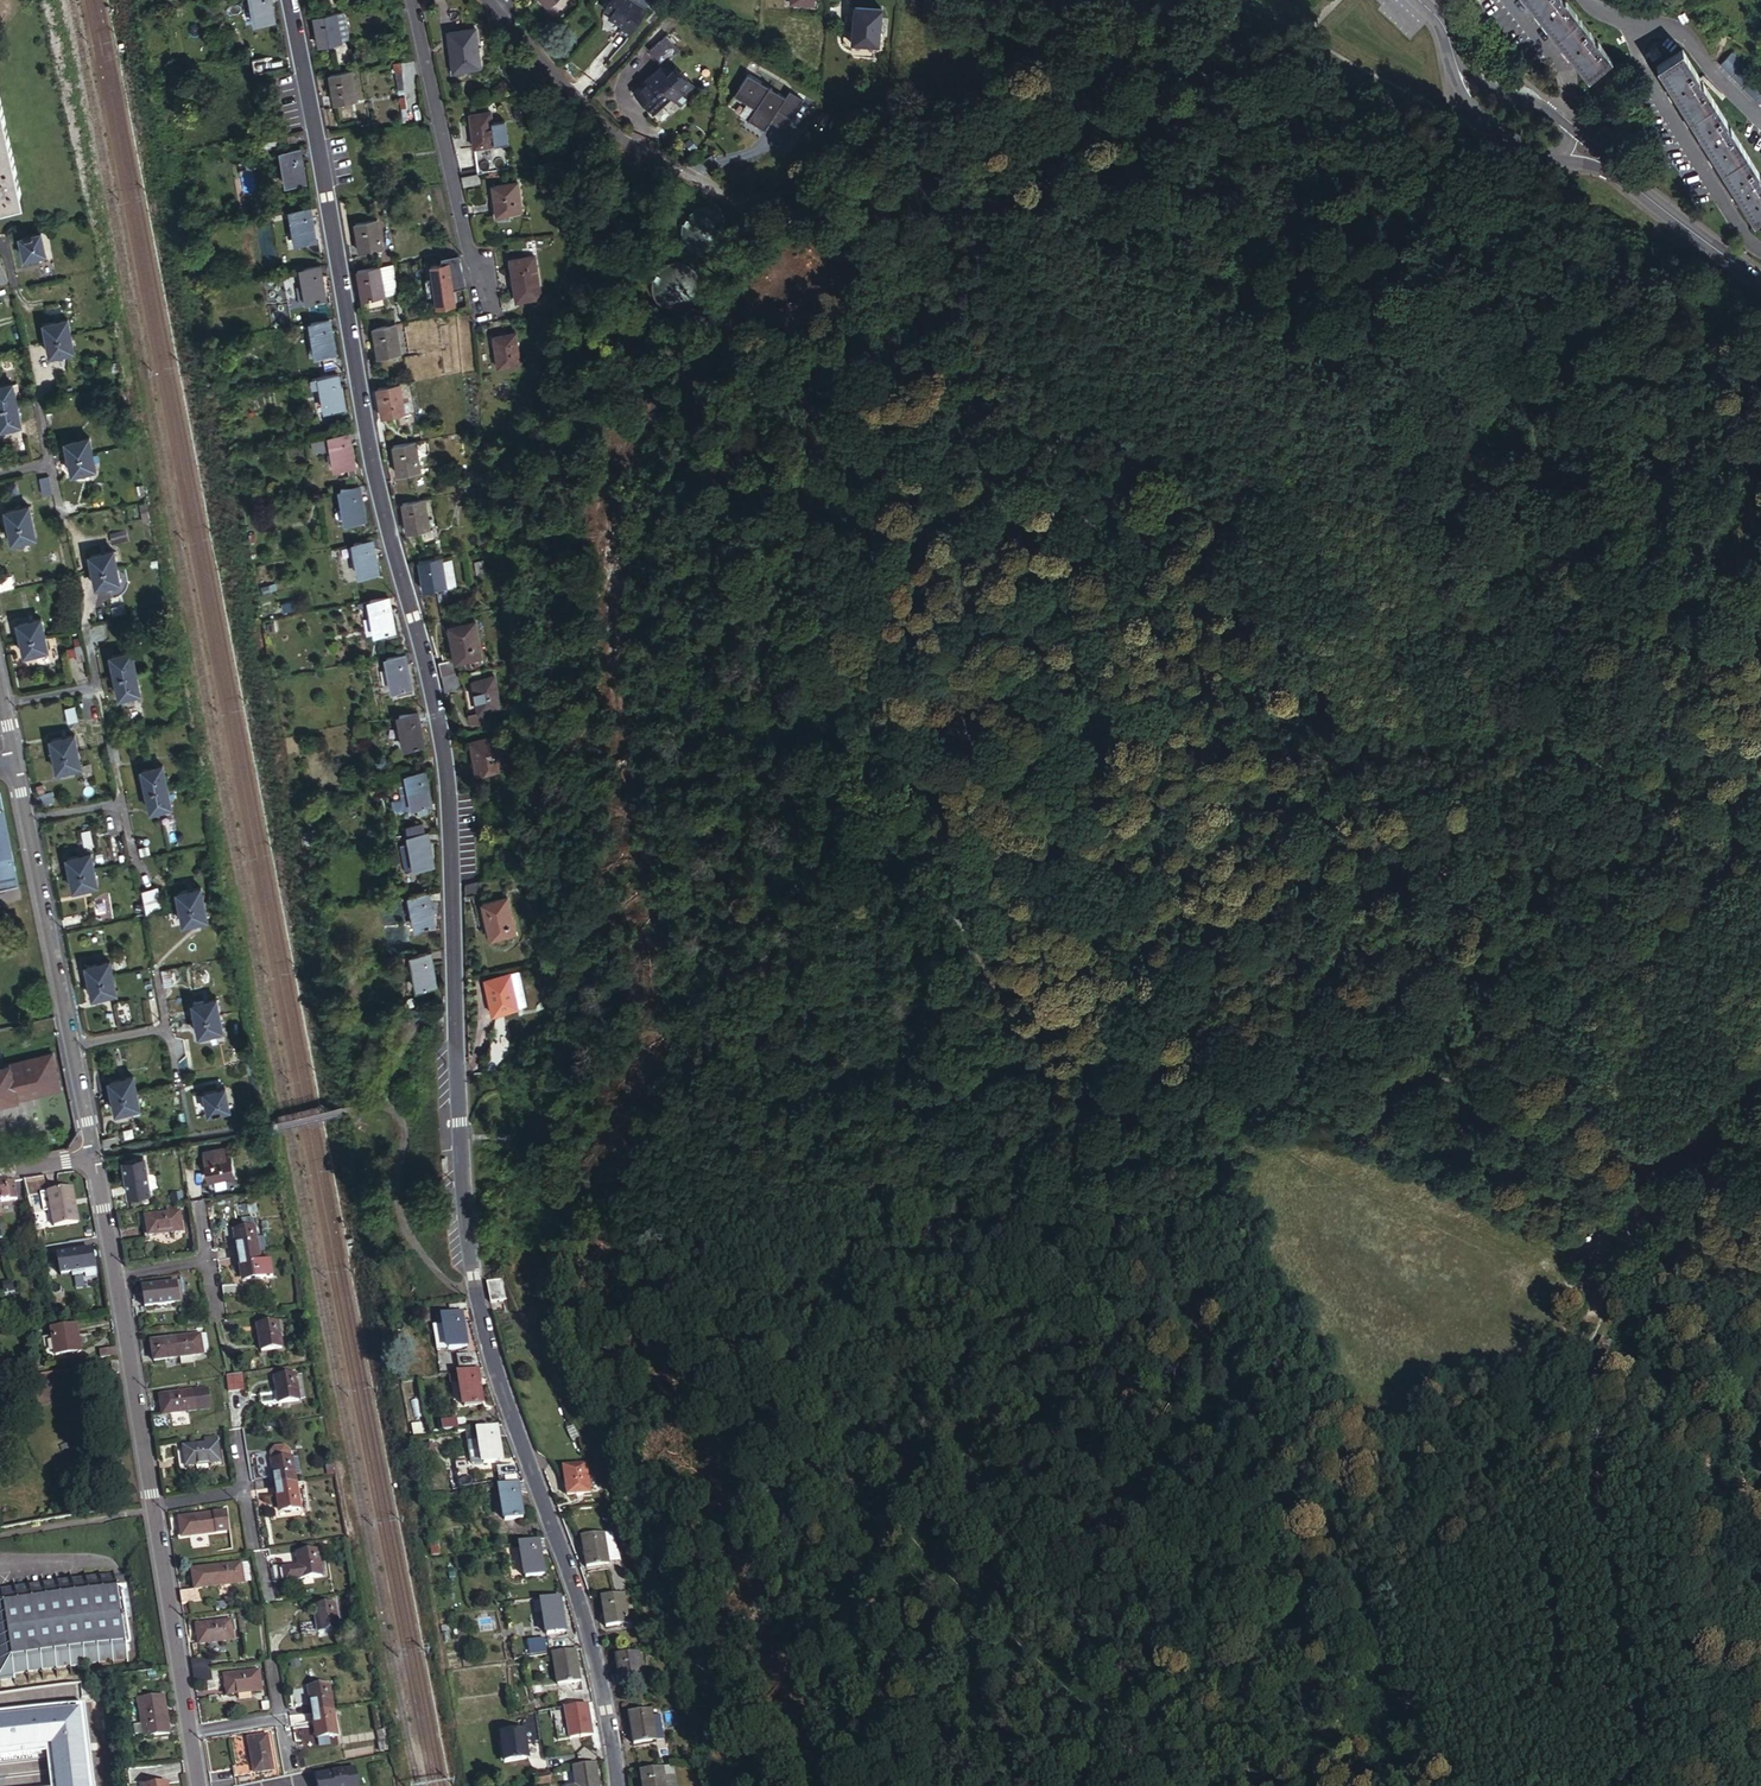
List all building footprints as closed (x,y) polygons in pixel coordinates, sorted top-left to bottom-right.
[(270,0),(251,0),(254,22),(273,19),(270,0)] [(605,1),(613,6),(610,11),(623,19),(620,24),(630,30),(647,0),(606,0),(605,1)] [(796,10),(821,12),(822,0),(796,0),(796,10)] [(1592,81),(1615,63),(1565,0),(1527,0),(1592,81)] [(864,7),(861,45),(887,47),(890,10),(864,7)] [(345,43),(339,11),(316,14),(321,47),(345,43)] [(448,34),(454,73),(480,69),(473,29),(448,34)] [(645,52),(661,67),(677,49),(661,35),(645,52)] [(1659,70),(1694,124),(1758,226),(1760,224),(1760,174),(1685,53),(1659,70)] [(1760,101),(1760,83),(1735,56),(1723,68),(1758,103),(1760,101)] [(652,76),(673,95),(683,104),(691,95),(689,92),(697,84),(676,64),(668,73),(661,67),(652,76)] [(357,95),(353,68),(331,71),(336,105),(358,101),(357,95)] [(770,85),(748,72),(727,107),(749,120),(770,85)] [(657,112),(673,95),(652,76),(636,94),(657,112)] [(787,95),(770,85),(749,120),(742,132),(759,142),(767,128),(787,95)] [(0,93),(0,194),(19,190),(6,125),(0,93)] [(801,103),(787,95),(767,128),(781,136),(801,103)] [(470,115),(479,174),(497,171),(509,169),(504,143),(507,142),(503,120),(490,122),(489,112),(470,115)] [(1608,129),(1601,137),(1610,144),(1617,135),(1608,129)] [(701,142),(695,135),(688,141),(694,148),(701,142)] [(303,180),(297,145),(287,146),(278,148),(284,183),(303,180)] [(477,174),(460,177),(463,188),(479,185),(477,174)] [(491,186),(495,216),(519,212),(514,183),(491,186)] [(311,238),(306,204),(288,207),(293,241),(311,238)] [(716,209),(696,209),(697,237),(717,237),(716,209)] [(352,217),(358,250),(380,246),(375,213),(352,217)] [(17,237),(24,258),(44,252),(37,231),(17,237)] [(512,299),(497,301),(498,311),(517,308),(515,298),(535,296),(534,287),(530,255),(506,259),(512,299)] [(431,305),(449,303),(445,261),(427,262),(431,305)] [(376,264),(379,285),(391,283),(388,262),(376,264)] [(379,285),(376,264),(355,267),(360,300),(381,297),(379,285)] [(322,298),(316,265),(299,267),(304,301),(322,298)] [(46,340),(70,335),(66,317),(42,323),(46,340)] [(331,352),(325,318),(308,321),(313,354),(331,352)] [(397,354),(392,322),(371,325),(376,358),(397,354)] [(492,336),(496,368),(517,365),(513,334),(492,336)] [(73,349),(70,335),(46,340),(49,354),(73,349)] [(335,372),(316,375),(322,409),(341,406),(335,372)] [(396,382),(375,385),(380,419),(402,416),(396,382)] [(15,405),(10,383),(0,385),(0,408),(15,405)] [(0,408),(0,428),(19,424),(15,405),(0,408)] [(330,451),(333,468),(351,465),(346,431),(327,434),(310,437),(312,449),(322,448),(330,451)] [(68,458),(91,452),(87,438),(64,443),(68,458)] [(418,471),(412,438),(390,441),(395,475),(418,471)] [(94,468),(91,452),(68,458),(71,474),(94,468)] [(48,476),(45,474),(37,475),(41,494),(52,492),(48,476)] [(356,485),(338,488),(343,521),(362,519),(356,485)] [(428,531),(423,498),(401,501),(406,534),(428,531)] [(4,509),(7,525),(30,521),(27,505),(4,509)] [(30,521),(7,525),(10,542),(34,537),(30,521)] [(111,532),(112,542),(127,539),(126,529),(111,532)] [(381,574),(375,541),(353,545),(358,578),(362,577),(381,574)] [(92,555),(96,570),(119,565),(115,549),(92,555)] [(446,588),(440,555),(418,559),(423,591),(446,588)] [(119,565),(96,570),(100,586),(123,580),(119,565)] [(392,630),(388,596),(371,599),(375,632),(392,630)] [(98,608),(100,620),(108,618),(105,606),(98,608)] [(16,622),(20,639),(43,634),(40,618),(16,622)] [(443,675),(461,672),(459,659),(482,654),(476,619),(451,623),(453,637),(455,636),(459,657),(441,660),(443,675)] [(43,634),(20,639),(22,653),(46,648),(43,634)] [(80,659),(88,658),(86,642),(78,643),(80,659)] [(111,657),(114,677),(135,674),(131,653),(111,657)] [(410,687),(405,653),(387,655),(392,690),(410,687)] [(441,675),(445,690),(463,687),(461,672),(443,675),(441,675)] [(135,674),(114,677),(117,698),(139,693),(135,674)] [(474,679),(479,711),(500,707),(495,676),(474,679)] [(82,704),(84,719),(93,717),(91,702),(82,704)] [(425,745),(420,712),(402,714),(406,748),(425,745)] [(45,738),(49,755),(72,751),(68,733),(45,738)] [(472,740),(477,774),(504,769),(502,757),(515,755),(513,742),(500,744),(499,736),(472,740)] [(104,743),(108,760),(117,758),(113,740),(104,743)] [(72,751),(49,755),(52,771),(75,766),(72,751)] [(140,771),(145,792),(166,786),(161,766),(140,771)] [(427,780),(426,770),(407,773),(411,798),(413,807),(417,806),(426,805),(431,804),(429,790),(427,780)] [(166,786),(145,792),(149,811),(171,805),(166,786)] [(35,795),(38,806),(53,803),(51,792),(35,795)] [(413,807),(411,798),(403,799),(404,808),(413,807)] [(431,809),(431,804),(426,805),(417,806),(418,814),(428,812),(427,809),(431,809)] [(410,832),(425,829),(424,820),(408,823),(409,832),(410,832)] [(433,863),(428,829),(425,829),(410,832),(415,866),(433,863)] [(19,890),(7,832),(0,833),(0,894),(19,890)] [(66,857),(69,873),(92,868),(88,852),(66,857)] [(92,868),(69,873),(72,889),(95,884),(92,868)] [(464,882),(464,893),(481,889),(481,879),(464,882)] [(180,907),(202,902),(199,887),(177,893),(180,907)] [(434,928),(429,894),(411,897),(416,931),(434,928)] [(144,897),(146,912),(156,910),(154,895),(144,897)] [(482,901),(490,937),(516,931),(507,895),(482,901)] [(206,918),(202,902),(180,907),(183,923),(206,918)] [(60,919),(62,929),(77,925),(75,916),(60,919)] [(150,940),(153,956),(160,954),(157,939),(150,940)] [(435,989),(430,955),(413,958),(418,993),(435,989)] [(85,966),(88,981),(111,977),(108,961),(85,966)] [(485,975),(491,1011),(516,1007),(510,971),(485,975)] [(111,977),(88,981),(91,997),(114,992),(111,977)] [(195,1020),(218,1014),(213,996),(191,1002),(195,1020)] [(221,1029),(218,1014),(195,1020),(199,1035),(221,1029)] [(486,1074),(495,1074),(511,1056),(508,1029),(492,1032),(484,1058),(486,1074)] [(58,1089),(51,1054),(0,1065),(0,1103),(58,1089)] [(114,1099),(138,1094),(134,1078),(111,1083),(114,1099)] [(223,1088),(201,1093),(204,1109),(227,1104),(223,1088)] [(141,1110),(138,1094),(114,1099),(118,1115),(141,1110)] [(103,1149),(119,1145),(117,1134),(101,1137),(103,1149)] [(204,1151),(209,1176),(214,1175),(215,1179),(234,1176),(231,1156),(227,1157),(225,1147),(204,1151)] [(150,1192),(144,1158),(125,1162),(131,1195),(150,1192)] [(14,1183),(0,1185),(0,1203),(16,1200),(14,1183)] [(72,1206),(69,1189),(40,1195),(43,1213),(51,1211),(55,1228),(79,1223),(75,1206),(72,1206)] [(182,1230),(179,1212),(146,1217),(148,1236),(182,1230)] [(256,1227),(240,1230),(240,1236),(236,1237),(239,1256),(260,1252),(256,1227)] [(94,1250),(59,1256),(62,1273),(73,1271),(74,1276),(87,1273),(87,1276),(98,1274),(95,1257),(98,1257),(97,1251),(94,1251),(94,1250)] [(265,1276),(260,1252),(239,1256),(242,1275),(247,1274),(248,1279),(265,1276)] [(191,1295),(187,1271),(180,1272),(183,1296),(191,1295)] [(501,1271),(484,1275),(488,1292),(488,1296),(504,1293),(501,1271)] [(17,1290),(15,1279),(3,1282),(5,1292),(17,1290)] [(179,1302),(176,1282),(142,1288),(146,1307),(179,1302)] [(247,1292),(245,1282),(223,1286),(224,1296),(247,1292)] [(467,1346),(461,1313),(443,1316),(436,1317),(438,1325),(433,1326),(438,1351),(467,1347),(467,1346)] [(278,1319),(262,1322),(264,1327),(259,1328),(262,1349),(282,1345),(278,1319)] [(82,1353),(77,1325),(51,1329),(56,1358),(82,1353)] [(202,1351),(199,1333),(152,1342),(155,1360),(179,1355),(181,1364),(193,1362),(192,1353),(202,1351)] [(1604,1339),(1598,1350),(1606,1354),(1611,1343),(1604,1339)] [(118,1356),(117,1348),(101,1351),(102,1359),(118,1356)] [(114,1375),(121,1374),(119,1362),(112,1363),(114,1375)] [(484,1404),(478,1370),(450,1375),(452,1383),(461,1382),(466,1407),(484,1404)] [(295,1372),(279,1375),(280,1380),(275,1381),(277,1390),(258,1392),(260,1404),(300,1397),(297,1380),(302,1379),(301,1373),(296,1374),(295,1372)] [(243,1373),(228,1375),(230,1391),(245,1389),(243,1373)] [(152,1416),(155,1431),(170,1428),(168,1413),(202,1407),(199,1389),(160,1396),(163,1414),(152,1416)] [(459,1429),(457,1419),(443,1421),(445,1431),(459,1429)] [(499,1428),(469,1433),(475,1465),(486,1464),(486,1465),(505,1462),(499,1428)] [(219,1461),(216,1442),(204,1444),(184,1448),(185,1451),(178,1452),(181,1472),(188,1471),(187,1466),(219,1461)] [(432,1443),(421,1447),(426,1460),(437,1456),(432,1443)] [(276,1486),(297,1482),(293,1457),(276,1460),(277,1465),(273,1466),(276,1486)] [(590,1495),(586,1464),(565,1467),(569,1497),(590,1495)] [(522,1472),(519,1466),(501,1469),(504,1486),(520,1484),(526,1483),(525,1480),(523,1476),(522,1472)] [(302,1508),(297,1482),(276,1486),(280,1506),(285,1506),(286,1511),(302,1508)] [(504,1486),(502,1487),(508,1521),(526,1518),(520,1484),(504,1486)] [(218,1531),(215,1513),(179,1519),(181,1526),(175,1527),(176,1538),(182,1537),(218,1531)] [(623,1560),(618,1530),(584,1536),(589,1569),(611,1565),(611,1562),(623,1560)] [(545,1576),(540,1540),(522,1543),(528,1578),(545,1576)] [(318,1548),(302,1551),(303,1556),(299,1556),(301,1565),(303,1577),(323,1573),(318,1548)] [(245,1562),(238,1563),(241,1581),(249,1580),(245,1562)] [(238,1563),(192,1571),(195,1589),(198,1589),(241,1581),(238,1563)] [(276,1581),(303,1577),(301,1565),(274,1570),(276,1581)] [(113,1569),(105,1571),(0,1588),(0,1678),(127,1657),(113,1569)] [(195,1589),(181,1592),(183,1604),(199,1601),(198,1589),(195,1589)] [(631,1624),(626,1592),(603,1596),(608,1628),(631,1624)] [(566,1632),(560,1597),(542,1601),(548,1635),(566,1632)] [(332,1603),(319,1605),(320,1610),(315,1611),(317,1622),(302,1624),(303,1634),(318,1631),(319,1631),(336,1629),(332,1603)] [(234,1639),(231,1621),(197,1627),(200,1644),(234,1639)] [(544,1640),(527,1643),(530,1658),(547,1654),(544,1640)] [(581,1684),(575,1649),(553,1653),(559,1688),(581,1684)] [(646,1683),(640,1650),(617,1654),(623,1687),(646,1683)] [(208,1656),(192,1659),(194,1671),(212,1668),(210,1656),(208,1656)] [(212,1668),(194,1671),(196,1683),(214,1680),(212,1668)] [(262,1689),(258,1669),(224,1675),(227,1695),(262,1689)] [(86,1742),(90,1742),(86,1706),(82,1707),(79,1682),(0,1695),(0,1785),(91,1785),(86,1742)] [(314,1712),(335,1709),(330,1684),(314,1686),(315,1691),(310,1693),(314,1712)] [(168,1733),(162,1696),(139,1699),(143,1725),(134,1726),(136,1736),(145,1735),(145,1737),(168,1733)] [(588,1703),(566,1707),(571,1741),(593,1737),(588,1703)] [(654,1718),(652,1708),(629,1712),(636,1746),(658,1741),(657,1737),(664,1736),(661,1717),(654,1718)] [(339,1734),(335,1709),(314,1712),(317,1733),(322,1732),(323,1737),(339,1734)] [(274,1769),(268,1736),(249,1739),(254,1764),(234,1767),(235,1776),(274,1769)] [(523,1736),(495,1742),(500,1770),(528,1764),(523,1736)] [(389,1751),(386,1738),(378,1739),(381,1752),(389,1751)] [(597,1763),(574,1767),(578,1785),(600,1785),(597,1763)] [(674,1765),(642,1771),(645,1785),(678,1785),(674,1765)] [(352,1772),(315,1779),(317,1785),(355,1785),(352,1772)] [(551,1781),(550,1775),(538,1777),(539,1784),(551,1781)]
